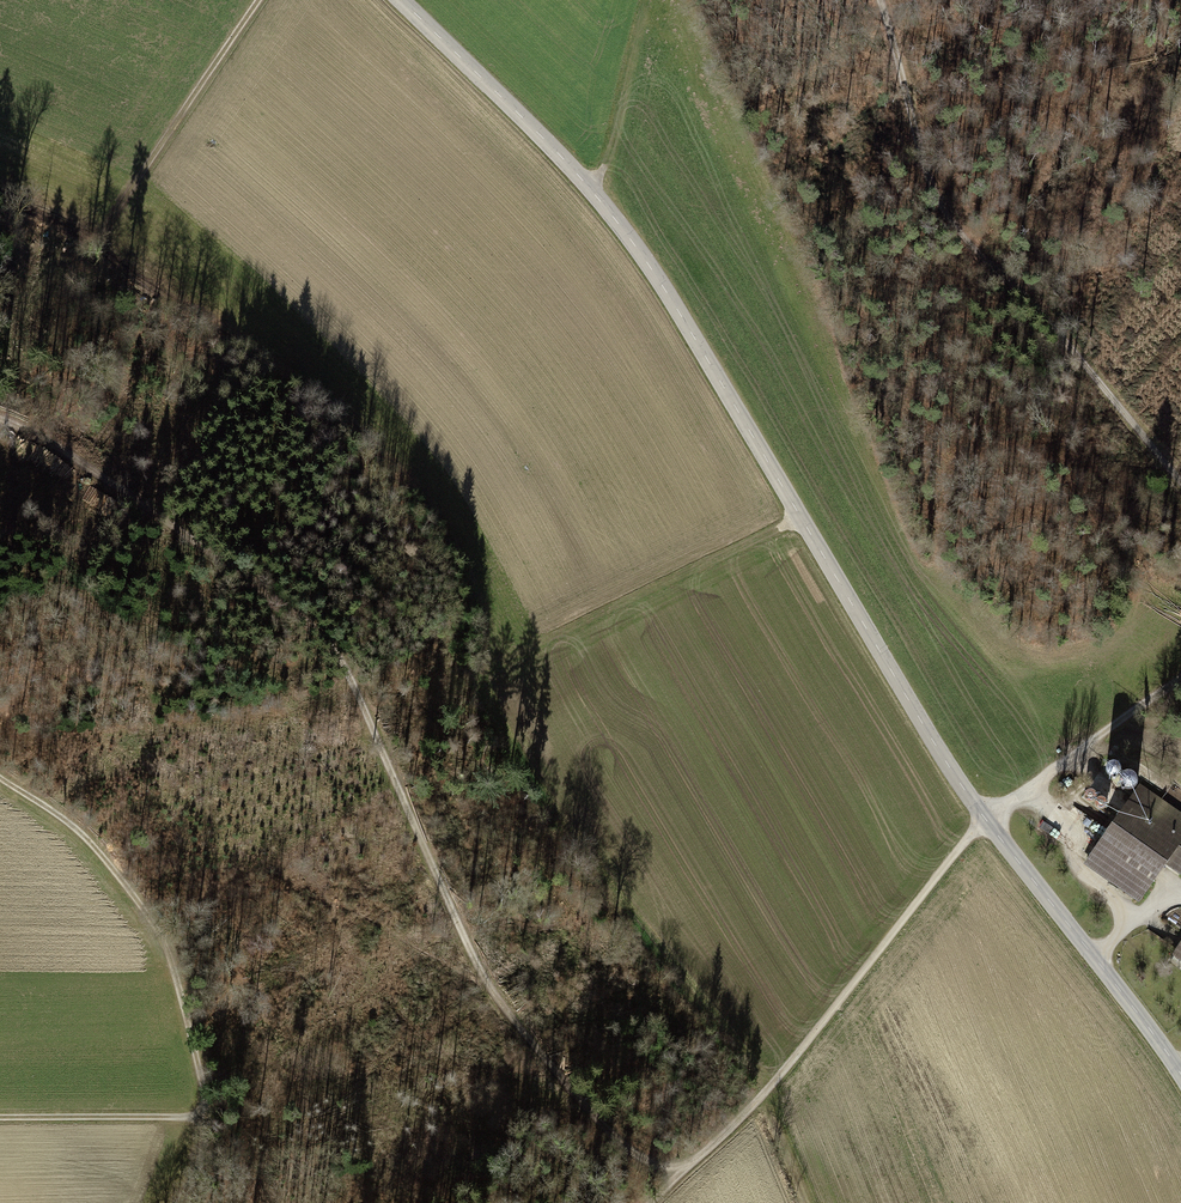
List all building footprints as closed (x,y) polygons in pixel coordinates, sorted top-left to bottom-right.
[(1086,860),(1141,898),(1166,862),(1180,840),(1180,815),(1139,786),(1086,860)] [(1166,862),(1180,872),(1180,840),(1166,862)]
